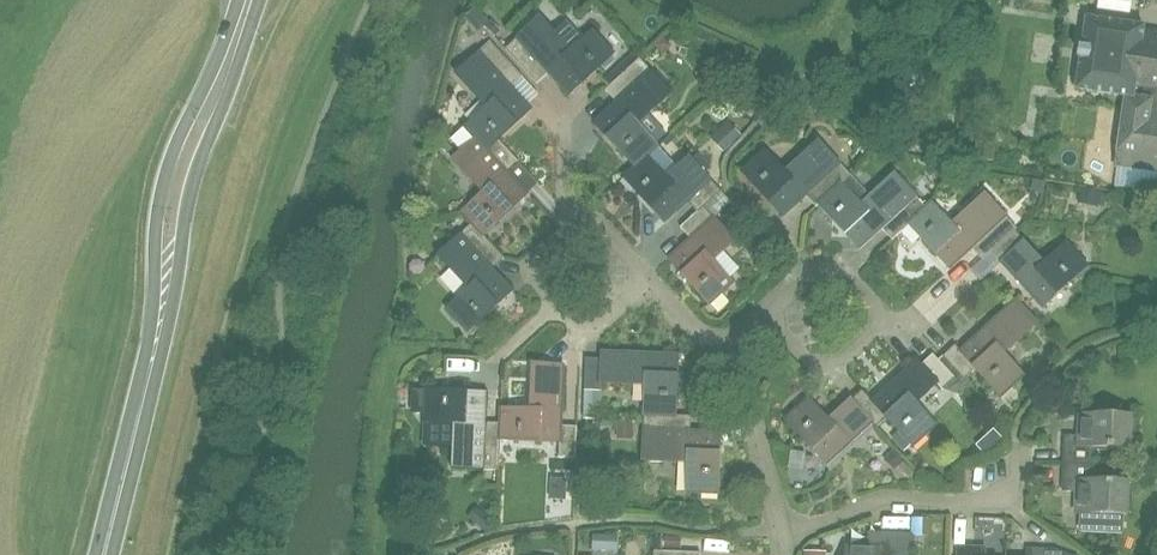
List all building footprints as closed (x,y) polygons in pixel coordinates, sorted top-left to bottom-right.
[(592,30),(583,38),(567,20),(553,33),(538,17),(505,48),(537,83),(548,73),(568,94),(613,53),(592,30)] [(1075,90),(1124,98),(1114,166),(1156,173),(1156,32),(1143,30),(1143,27),(1086,19),(1075,90)] [(485,26),(495,37),(501,31),(491,20),(485,26)] [(664,38),(655,46),(662,54),(668,49),(668,43),(664,38)] [(505,174),(506,173),(517,162),(497,140),(531,109),(510,87),(521,76),(490,43),(456,74),(486,107),(464,128),(474,139),(505,174)] [(635,169),(648,157),(660,147),(657,143),(668,134),(649,113),(671,93),(640,59),(605,91),(616,103),(594,123),(635,169)] [(714,134),(727,148),(741,136),(728,121),(714,134)] [(527,195),(506,173),(505,174),(474,139),(452,159),(482,192),(461,212),(471,224),(482,236),(527,195)] [(842,184),(851,176),(819,141),(786,171),(765,149),(741,172),(783,217),(805,197),(815,209),(819,206),(819,205),(842,184)] [(688,203),(697,213),(698,214),(715,198),(722,192),(691,158),(668,179),(648,157),(635,169),(624,179),(665,224),(688,203)] [(861,205),(842,184),(819,205),(819,206),(859,249),(881,229),(892,240),(908,225),(925,209),(925,208),(894,175),(861,205)] [(1034,181),(1032,191),(1043,193),(1044,183),(1034,181)] [(1085,191),(1082,201),(1103,206),(1106,196),(1085,191)] [(1014,229),(1014,230),(1016,228),(984,194),(951,224),(931,203),(925,208),(925,209),(908,225),(949,269),(971,249),(981,260),(1014,229)] [(698,214),(697,213),(680,229),(690,240),(669,260),(710,306),(734,284),(712,261),(735,240),(714,217),(725,208),(715,198),(698,214)] [(502,257),(482,236),(471,224),(438,254),(468,288),(445,309),(467,333),(513,291),(492,268),(502,257)] [(1044,262),(1014,230),(1014,229),(981,260),(969,271),(979,282),(1000,263),(1041,308),(1088,265),(1066,242),(1044,262)] [(954,344),(942,356),(964,379),(976,369),(1001,396),(1024,375),(1004,352),(1037,322),(1015,299),(960,350),(954,344)] [(645,385),(643,415),(675,416),(677,355),(600,352),(600,359),(585,358),(583,390),(599,391),(600,383),(645,385)] [(888,417),(887,417),(900,431),(912,444),(914,446),(937,425),(915,402),(937,381),(943,388),(954,377),(933,354),(922,363),(918,359),(874,401),(873,401),(888,417)] [(499,423),(499,439),(559,442),(558,457),(574,457),(575,426),(560,426),(563,365),(531,363),(529,408),(500,407),(499,423)] [(498,470),(499,439),(499,423),(485,422),(486,392),(424,389),(423,420),(453,422),(451,468),(498,470)] [(876,429),(887,417),(888,417),(873,401),(874,401),(863,389),(829,421),(808,398),(785,420),(827,465),(871,424),(876,429)] [(689,416),(675,416),(643,415),(641,462),(686,464),(685,493),(716,494),(719,433),(689,432),(689,416)] [(1064,437),(1062,464),(1093,465),(1093,447),(1128,449),(1129,437),(1134,437),(1134,423),(1129,423),(1130,417),(1080,415),(1079,438),(1064,437)] [(600,421),(600,432),(612,432),(612,421),(600,421)] [(617,435),(632,435),(632,422),(617,421),(617,435)] [(900,431),(892,438),(905,451),(912,444),(900,431)] [(905,459),(894,450),(886,458),(896,468),(905,459)] [(1093,465),(1062,464),(1061,491),(1076,492),(1075,513),(1126,515),(1127,509),(1131,509),(1131,493),(1127,493),(1128,484),(1092,483),(1093,465)] [(475,505),(467,516),(477,524),(485,513),(475,505)] [(911,517),(911,533),(928,533),(929,518),(911,517)] [(868,533),(867,547),(846,547),(846,554),(910,554),(911,533),(895,532),(895,534),(868,533)] [(593,535),(593,551),(618,551),(618,535),(593,535)] [(664,536),(664,548),(681,548),(681,536),(664,536)] [(984,547),(956,545),(956,554),(984,554),(984,547)]
